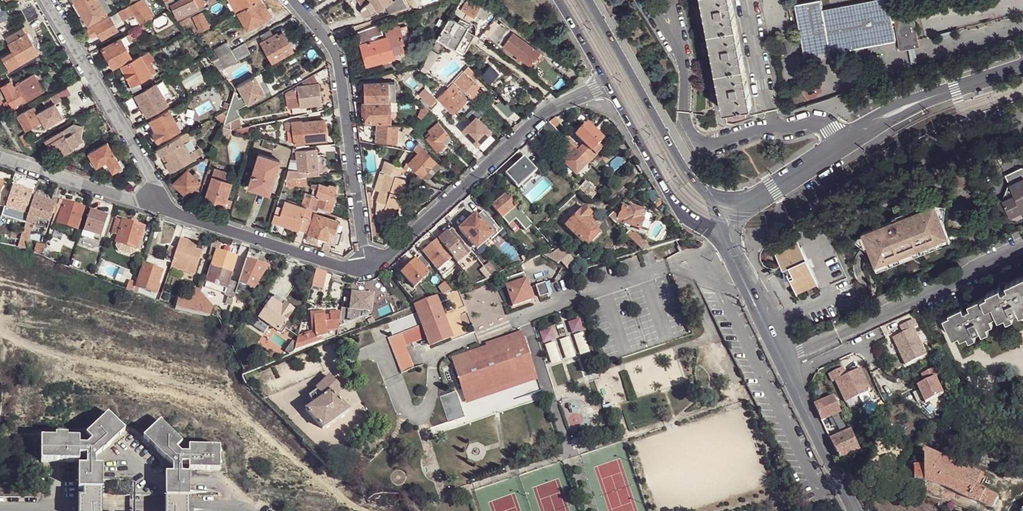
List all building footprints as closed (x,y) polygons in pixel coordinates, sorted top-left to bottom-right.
[(77,7),(86,23),(87,25),(107,14),(107,13),(99,0),(90,0),(77,7)] [(107,13),(111,10),(106,0),(99,0),(107,13)] [(148,17),(148,16),(140,4),(138,0),(137,0),(129,5),(130,5),(134,12),(140,22),(148,17)] [(199,7),(201,5),(202,1),(201,0),(177,0),(175,1),(170,4),(173,9),(174,10),(178,18),(199,7)] [(238,12),(236,9),(240,6),(237,0),(229,0),(236,12),(237,12),(238,12)] [(240,6),(236,9),(238,12),(258,0),(237,0),(240,6)] [(266,18),(261,8),(263,7),(260,0),(258,0),(238,12),(237,12),(247,29),(266,18)] [(391,0),(368,0),(369,1),(367,3),(373,12),(392,0),(391,0)] [(403,0),(394,0),(385,6),(389,12),(406,7),(407,6),(403,0)] [(457,6),(465,11),(473,16),(475,14),(485,19),(490,10),(473,1),(473,0),(460,0),(457,6)] [(723,111),(724,111),(743,107),(751,106),(731,0),(702,0),(723,111)] [(887,0),(879,0),(821,11),(820,0),(816,0),(814,0),(795,4),(804,57),(895,40),(891,20),(890,13),(887,0)] [(148,16),(152,14),(145,1),(140,4),(148,16)] [(415,11),(427,6),(425,1),(413,6),(415,11)] [(897,12),(898,20),(904,49),(923,46),(915,2),(897,6),(897,12)] [(367,3),(364,4),(362,6),(361,9),(362,13),(365,15),(368,16),(373,12),(367,3)] [(130,5),(126,8),(130,15),(134,12),(130,5)] [(263,7),(261,8),(266,18),(271,15),(265,6),(263,7)] [(465,11),(457,6),(454,12),(462,17),(465,11)] [(123,19),(128,15),(124,9),(124,8),(118,11),(122,18),(123,19)] [(110,17),(113,23),(122,18),(118,11),(109,16),(110,17)] [(201,11),(193,15),(199,28),(200,31),(209,27),(201,11)] [(189,16),(179,21),(182,25),(192,20),(189,16)] [(465,29),(467,26),(449,16),(437,37),(455,48),(455,47),(463,52),(474,34),(465,29)] [(113,23),(110,17),(93,25),(96,31),(100,39),(117,30),(113,23)] [(497,23),(493,19),(483,32),(486,34),(488,36),(497,23)] [(497,23),(488,36),(497,42),(509,27),(500,20),(497,23)] [(96,31),(93,25),(88,28),(91,34),(96,31)] [(376,25),(356,32),(366,65),(393,58),(392,53),(403,50),(401,43),(403,42),(398,27),(398,25),(384,30),(386,36),(380,38),(376,25)] [(405,25),(398,27),(403,42),(410,39),(405,25)] [(23,28),(6,38),(13,51),(2,57),(9,70),(38,54),(27,34),(23,28)] [(272,61),(292,50),(283,32),(278,35),(277,33),(261,42),(272,61)] [(540,53),(513,33),(503,47),(530,67),(540,53)] [(127,39),(125,35),(120,38),(125,47),(129,44),(129,43),(127,39)] [(112,68),(131,58),(125,47),(120,38),(101,48),(112,68)] [(245,41),(231,49),(237,60),(251,52),(245,41)] [(219,57),(231,49),(227,42),(215,50),(219,57)] [(438,54),(430,48),(422,62),(420,65),(425,67),(429,70),(438,54)] [(219,57),(212,60),(221,71),(222,71),(222,69),(237,61),(237,60),(231,49),(219,57)] [(149,51),(140,56),(150,75),(159,70),(149,51)] [(569,57),(575,65),(581,61),(576,53),(569,57)] [(121,66),(132,85),(138,82),(150,75),(140,56),(121,66)] [(473,71),(467,66),(459,74),(466,81),(470,77),(469,76),(473,71)] [(470,77),(474,81),(478,76),(473,71),(469,76),(470,77)] [(11,82),(2,87),(7,96),(5,97),(7,101),(10,105),(11,107),(16,105),(24,100),(25,102),(45,91),(34,73),(21,81),(21,82),(13,87),(11,82)] [(260,73),(254,76),(264,93),(269,90),(260,73)] [(453,80),(457,85),(461,86),(466,81),(459,74),(453,80)] [(254,76),(254,75),(248,79),(241,82),(237,85),(242,94),(247,102),(264,93),(254,76)] [(304,85),(318,83),(313,75),(302,81),(304,85)] [(474,81),(470,77),(466,81),(461,86),(475,100),(482,94),(475,87),(478,84),(474,81)] [(160,82),(155,85),(164,101),(169,99),(160,82)] [(365,102),(390,100),(395,100),(393,82),(364,83),(365,102)] [(288,108),(321,103),(318,83),(304,85),(296,86),(286,93),(288,108)] [(437,97),(452,113),(457,108),(461,104),(467,98),(451,83),(437,97)] [(155,85),(136,96),(147,116),(166,105),(164,101),(155,85)] [(64,91),(60,93),(64,99),(76,93),(72,87),(69,88),(64,91)] [(238,96),(233,89),(229,102),(227,107),(227,108),(225,114),(221,124),(223,123),(236,116),(239,115),(239,114),(236,108),(247,102),(242,94),(238,96)] [(427,91),(421,97),(430,106),(436,100),(427,91)] [(62,118),(55,104),(62,101),(58,94),(34,107),(28,110),(20,114),(17,116),(25,131),(29,129),(37,125),(42,122),(45,127),(62,118)] [(515,111),(501,98),(496,105),(508,117),(515,111)] [(366,122),(385,120),(385,109),(390,109),(390,100),(365,102),(366,122)] [(484,113),(476,105),(466,115),(471,121),(462,130),(477,145),(491,131),(478,118),(484,113)] [(745,119),(743,107),(724,111),(725,122),(745,119)] [(168,111),(150,121),(157,133),(161,141),(179,130),(175,122),(168,111)] [(242,128),(239,115),(236,116),(223,123),(222,126),(230,128),(235,130),(242,128)] [(553,119),(548,122),(549,124),(554,128),(559,123),(554,118),(553,119)] [(302,121),(284,124),(286,132),(292,132),(294,144),(305,143),(305,142),(325,140),(323,119),(302,122),(302,121)] [(427,138),(441,126),(437,122),(428,130),(429,132),(425,136),(427,138)] [(376,141),(397,142),(397,131),(397,125),(377,124),(376,141)] [(549,124),(543,130),(553,141),(560,134),(554,128),(549,124)] [(588,125),(576,137),(584,144),(596,156),(608,145),(588,125)] [(74,126),(45,141),(50,151),(59,146),(60,148),(55,151),(59,158),(73,151),(72,149),(84,143),(82,139),(74,126)] [(74,126),(82,139),(84,129),(83,128),(74,126)] [(230,128),(222,126),(220,132),(228,134),(230,128)] [(242,128),(235,130),(251,135),(252,126),(242,128)] [(438,151),(451,138),(447,134),(448,134),(441,126),(427,138),(438,151)] [(27,147),(33,144),(26,133),(20,136),(27,147)] [(158,143),(161,141),(157,133),(153,135),(158,143)] [(163,145),(157,149),(160,154),(163,153),(167,160),(164,161),(170,172),(198,156),(195,150),(189,153),(185,144),(190,142),(185,133),(180,136),(163,145)] [(562,136),(555,143),(560,148),(567,142),(562,136)] [(272,141),(264,138),(261,146),(270,148),(272,141)] [(589,164),(596,156),(584,144),(579,150),(577,148),(578,147),(570,139),(567,142),(589,164)] [(86,152),(95,167),(102,163),(104,166),(107,164),(111,172),(121,167),(106,141),(86,152)] [(418,142),(414,150),(419,153),(423,149),(425,147),(418,142)] [(576,177),(589,164),(567,142),(560,148),(562,150),(568,156),(562,163),(576,177)] [(319,169),(317,148),(315,148),(298,149),(297,150),(298,158),(300,171),(309,170),(318,170),(319,169)] [(437,162),(423,149),(419,153),(408,164),(411,167),(415,170),(422,177),(423,177),(437,162)] [(568,156),(562,150),(556,156),(562,163),(568,156)] [(280,160),(259,153),(249,185),(257,187),(258,186),(270,190),(280,160)] [(524,157),(505,174),(518,188),(521,186),(523,188),(534,178),(532,176),(537,171),(524,157)] [(291,171),(300,171),(298,158),(291,158),(291,161),(290,163),(291,171)] [(385,161),(382,172),(385,173),(399,177),(404,167),(385,161)] [(441,166),(437,162),(423,177),(428,179),(441,166)] [(404,167),(399,177),(401,178),(405,179),(406,179),(415,170),(411,167),(408,164),(407,163),(404,167)] [(1011,221),(1017,222),(1022,219),(1022,168),(1022,167),(1005,175),(1008,183),(1011,188),(1009,190),(1006,194),(1007,198),(1003,200),(1011,221)] [(212,175),(232,182),(235,175),(215,168),(212,175)] [(174,183),(186,195),(194,188),(199,183),(196,180),(192,176),(187,170),(174,183)] [(415,170),(406,179),(417,183),(422,177),(415,170)] [(379,192),(385,173),(382,172),(376,190),(379,192)] [(225,206),(232,182),(212,175),(206,173),(203,182),(209,184),(205,199),(225,206)] [(403,189),(398,188),(401,178),(399,177),(385,173),(379,192),(376,202),(386,205),(383,215),(393,219),(403,189)] [(296,177),(297,185),(307,184),(306,176),(300,176),(296,177)] [(286,186),(297,185),(296,177),(285,178),(286,186)] [(405,179),(401,178),(398,188),(403,189),(406,179),(405,179)] [(580,190),(590,201),(597,194),(584,182),(578,189),(580,190)] [(1008,183),(1003,200),(1007,198),(1006,194),(1009,190),(1011,188),(1008,183)] [(312,194),(308,206),(312,207),(328,213),(330,213),(334,200),(336,185),(324,186),(324,185),(313,184),(312,194)] [(32,192),(13,185),(6,207),(8,208),(26,213),(32,192)] [(257,187),(249,185),(248,187),(269,193),(270,190),(258,186),(257,187)] [(198,192),(194,188),(186,195),(190,200),(198,192)] [(53,208),(57,209),(60,200),(62,195),(55,193),(52,203),(55,203),(53,208)] [(533,226),(506,193),(492,205),(508,225),(514,220),(525,232),(533,226)] [(52,203),(34,197),(26,221),(34,223),(33,225),(34,225),(47,229),(53,208),(55,203),(52,203)] [(57,209),(53,221),(58,223),(65,202),(60,200),(57,209)] [(304,231),(305,230),(309,232),(319,235),(327,237),(330,230),(334,232),(337,221),(336,221),(327,218),(328,213),(312,207),(311,211),(305,209),(306,207),(284,200),(282,205),(278,203),(272,220),(299,229),(304,231)] [(996,203),(1005,223),(1011,221),(1003,200),(996,203)] [(58,223),(76,229),(84,208),(65,202),(58,223)] [(891,222),(860,234),(865,247),(873,267),(886,261),(898,256),(910,251),(922,247),(935,241),(947,236),(942,224),(939,217),(934,204),(904,216),(897,219),(896,218),(895,218),(893,217),(892,217),(891,219),(891,222)] [(934,204),(939,217),(944,216),(945,206),(934,204)] [(8,208),(6,207),(5,206),(0,220),(0,222),(3,223),(7,213),(8,208)] [(615,220),(639,230),(645,213),(630,207),(629,209),(623,207),(618,219),(617,218),(615,220)] [(8,208),(7,213),(24,219),(26,213),(8,208)] [(108,216),(90,210),(84,231),(85,231),(97,235),(102,237),(108,216)] [(590,221),(580,211),(561,229),(577,246),(578,245),(591,233),(592,232),(586,225),(590,221)] [(482,212),(477,217),(488,230),(490,228),(493,225),(492,223),(482,212)] [(330,213),(328,213),(327,218),(336,221),(338,216),(330,213)] [(612,214),(608,218),(616,225),(617,223),(614,221),(615,220),(617,218),(612,214)] [(477,217),(475,215),(458,229),(460,232),(477,217)] [(460,232),(471,245),(485,233),(488,230),(477,217),(460,232)] [(123,221),(117,219),(112,234),(118,235),(116,242),(117,242),(117,244),(119,248),(131,252),(136,250),(137,248),(138,249),(144,228),(123,221)] [(20,239),(29,241),(34,225),(33,225),(34,223),(26,221),(20,239)] [(490,228),(495,234),(499,230),(498,230),(493,225),(490,228)] [(490,240),(496,235),(495,234),(490,228),(488,230),(485,233),(489,238),(490,240)] [(304,231),(299,229),(296,239),(301,241),(304,231)] [(451,229),(438,239),(441,244),(447,239),(446,237),(453,232),(451,229)] [(330,230),(327,237),(326,242),(335,245),(338,233),(333,232),(334,232),(330,230)] [(97,235),(85,231),(84,236),(96,240),(97,235)] [(319,235),(309,232),(306,242),(316,245),(319,235)] [(453,232),(446,237),(447,239),(458,253),(456,254),(461,260),(463,262),(472,255),(466,246),(465,246),(453,232)] [(489,238),(485,233),(471,245),(476,250),(489,238)] [(595,237),(591,233),(578,245),(582,249),(595,237)] [(631,233),(628,236),(642,250),(646,244),(634,233),(633,235),(631,233)] [(865,247),(860,234),(854,242),(862,249),(865,247)] [(947,236),(935,241),(937,246),(949,241),(947,236)] [(17,248),(20,240),(10,237),(7,246),(17,248)] [(190,241),(181,238),(177,249),(172,263),(171,267),(194,275),(202,251),(195,249),(188,246),(190,241)] [(17,248),(27,251),(29,241),(20,239),(20,240),(17,248)] [(423,252),(438,270),(439,269),(451,259),(452,258),(441,244),(438,239),(423,252)] [(447,239),(441,244),(452,258),(456,254),(458,253),(447,239)] [(215,250),(217,242),(214,240),(209,255),(213,257),(214,254),(215,250)] [(935,241),(922,247),(924,251),(937,246),(935,241)] [(41,255),(44,246),(37,244),(34,253),(41,255)] [(795,244),(773,254),(781,271),(783,271),(783,278),(787,278),(795,295),(817,285),(800,249),(797,250),(795,244)] [(164,261),(172,263),(177,249),(169,246),(164,261)] [(581,261),(565,247),(546,256),(558,264),(562,261),(571,267),(581,261)] [(922,247),(910,251),(912,256),(924,251),(922,247)] [(218,251),(217,251),(216,255),(205,288),(224,294),(228,281),(237,257),(218,251)] [(910,251),(898,256),(900,261),(912,256),(910,251)] [(456,265),(461,260),(456,254),(452,258),(451,259),(454,263),(456,265)] [(898,256),(886,261),(888,266),(900,261),(898,256)] [(419,257),(415,262),(423,271),(428,266),(419,257)] [(454,263),(451,259),(439,269),(442,272),(454,263)] [(267,267),(246,260),(238,284),(235,293),(246,297),(248,287),(254,289),(267,267)] [(886,261),(873,267),(875,270),(888,266),(886,261)] [(414,288),(427,275),(423,271),(415,262),(401,274),(414,288)] [(488,262),(482,266),(489,276),(497,272),(488,262)] [(162,271),(143,265),(137,285),(140,286),(155,291),(162,271)] [(485,278),(489,276),(482,266),(478,270),(485,278)] [(327,272),(316,269),(311,286),(323,289),(327,272)] [(957,334),(959,337),(965,334),(972,331),(978,328),(984,325),(990,322),(989,316),(995,313),(997,316),(1004,313),(1009,311),(1016,308),(1022,305),(1022,304),(1022,273),(1004,282),(1006,286),(1000,289),(998,285),(985,292),(986,293),(966,303),(968,307),(962,310),(960,306),(947,312),(948,314),(942,317),(951,337),(957,334)] [(502,281),(511,308),(533,301),(523,274),(502,281)] [(133,291),(135,285),(136,282),(129,279),(126,289),(133,291)] [(228,281),(224,294),(227,296),(225,303),(231,305),(235,293),(238,284),(228,281)] [(438,286),(443,294),(450,291),(447,286),(444,282),(438,286)] [(450,291),(456,289),(458,288),(456,282),(447,286),(450,291)] [(534,287),(538,299),(548,295),(544,284),(534,287)] [(176,306),(195,311),(197,305),(201,294),(194,292),(192,298),(179,294),(176,306)] [(210,315),(214,307),(207,300),(201,292),(201,294),(197,305),(195,311),(210,315)] [(364,300),(365,294),(348,293),(346,308),(342,308),(340,327),(372,313),(373,301),(364,300)] [(275,295),(259,317),(268,323),(279,331),(281,328),(293,311),(284,304),(286,301),(286,300),(284,299),(282,299),(275,295)] [(422,325),(386,339),(399,375),(411,370),(402,346),(426,337),(430,346),(451,338),(435,297),(417,305),(415,306),(422,325)] [(296,344),(294,351),(323,340),(322,337),(326,336),(326,331),(338,329),(340,312),(329,313),(330,316),(324,317),(325,321),(314,322),(315,334),(297,340),(296,344)] [(325,321),(324,317),(324,312),(310,313),(312,332),(298,337),(297,340),(315,334),(314,322),(325,321)] [(259,317),(255,324),(263,330),(268,323),(259,317)] [(567,324),(571,335),(582,331),(578,320),(567,324)] [(913,321),(899,328),(902,334),(892,339),(905,367),(926,357),(913,330),(916,329),(913,321)] [(539,333),(543,344),(553,340),(550,329),(539,333)] [(486,348),(521,336),(520,333),(485,345),(486,348)] [(486,348),(451,359),(464,401),(535,378),(521,336),(486,348)] [(294,351),(296,344),(293,342),(285,352),(290,356),(293,354),(294,351)] [(833,382),(836,380),(846,402),(871,391),(860,369),(854,372),(855,374),(852,375),(851,373),(846,375),(843,368),(829,374),(833,382)] [(937,377),(933,369),(920,375),(924,383),(916,386),(924,403),(942,395),(938,386),(937,387),(935,384),(937,384),(934,378),(937,377)] [(535,378),(464,401),(465,404),(536,382),(535,378)] [(348,412),(334,397),(340,393),(328,379),(315,390),(317,393),(321,397),(322,399),(306,413),(323,433),(348,412)] [(438,398),(447,424),(464,419),(455,392),(438,398)] [(317,393),(313,397),(317,401),(321,397),(317,393)] [(841,412),(834,397),(814,406),(821,421),(837,414),(841,412)] [(102,506),(103,466),(95,466),(95,458),(125,430),(108,413),(86,435),(92,441),(88,445),(79,445),(79,438),(68,438),(68,435),(56,435),(56,438),(42,437),(42,462),(80,462),(80,455),(87,455),(87,466),(79,466),(79,490),(83,490),(83,497),(78,497),(78,506),(78,510),(102,510),(102,506)] [(847,421),(845,417),(840,419),(845,428),(849,425),(847,421)] [(189,507),(189,483),(189,474),(181,474),(181,463),(189,463),(189,469),(220,470),(220,446),(189,446),(189,453),(181,453),(176,448),(182,443),(161,420),(143,437),(165,459),(166,459),(173,467),(173,474),(165,474),(165,483),(165,506),(165,510),(189,510),(189,507)] [(860,450),(851,431),(830,441),(839,460),(860,450)] [(983,477),(925,450),(925,466),(925,482),(945,488),(978,504),(986,492),(977,488),(983,477)] [(925,466),(915,466),(914,479),(925,482),(925,466)] [(986,492),(978,504),(994,509),(998,498),(986,492)] [(938,507),(949,510),(950,509),(952,505),(939,501),(938,505),(938,507)]
